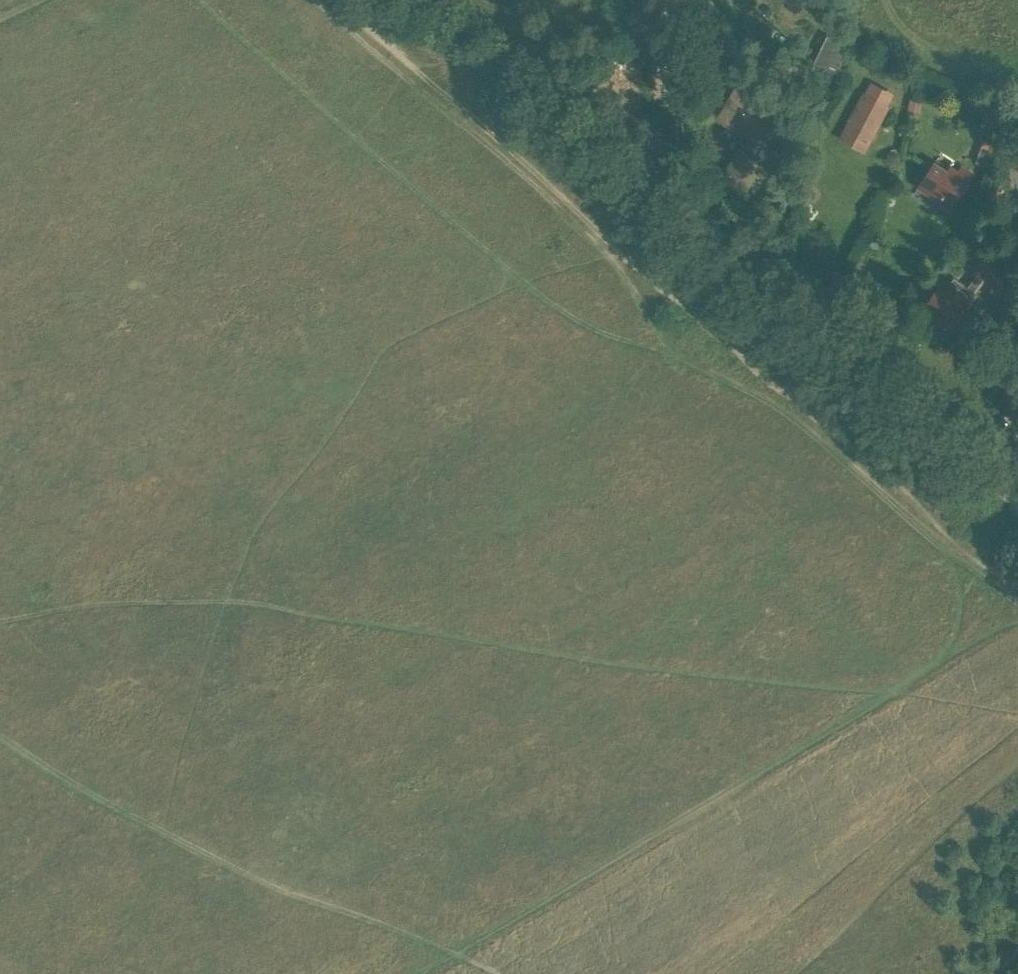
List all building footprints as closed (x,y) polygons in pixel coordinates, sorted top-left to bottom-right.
[(821,46),(813,62),(840,76),(841,56),(821,46)] [(864,152),(889,106),(895,93),(871,80),(865,93),(861,91),(837,138),(864,152)] [(754,156),(760,145),(758,144),(778,109),(734,84),(714,120),(747,138),(741,148),(737,146),(720,176),(747,191),(764,162),(754,156)] [(913,110),(915,99),(909,98),(906,108),(913,110)] [(921,101),(915,99),(913,110),(919,111),(921,101)] [(993,151),(999,135),(986,130),(980,146),(993,151)] [(970,177),(950,164),(947,168),(933,159),(915,187),(950,209),(970,177)] [(991,180),(988,192),(996,195),(1000,183),(991,180)] [(1000,294),(1017,270),(990,249),(972,272),(1000,294)] [(975,294),(954,278),(945,290),(937,284),(920,306),(956,333),(973,311),(967,306),(975,294)]
